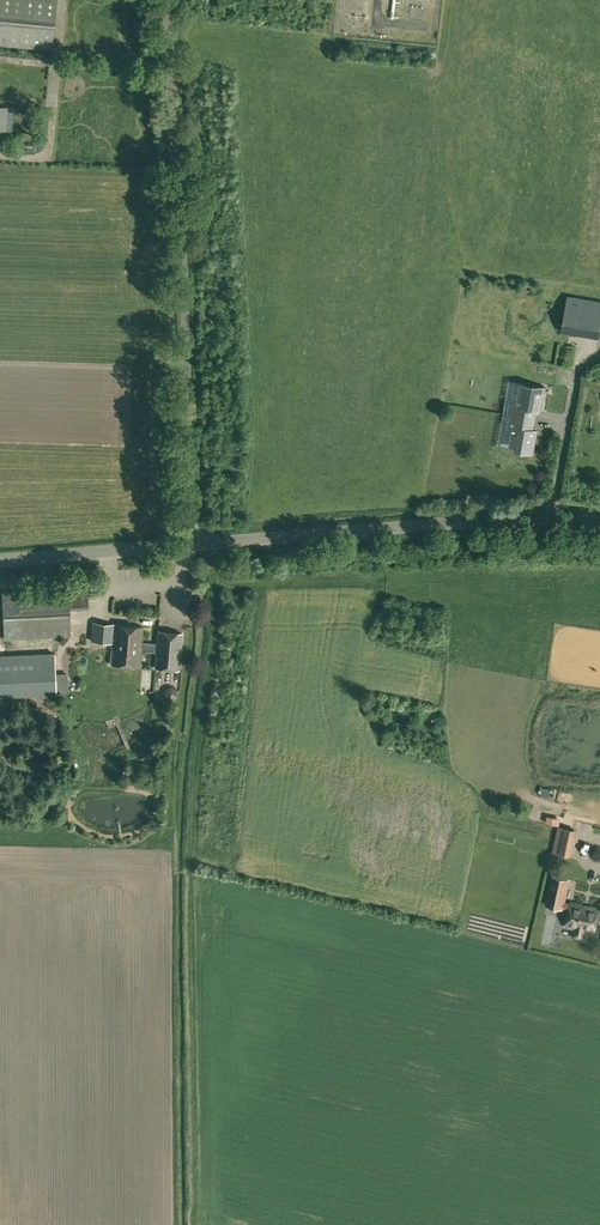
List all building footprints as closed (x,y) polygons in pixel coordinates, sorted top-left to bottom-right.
[(52,48),(57,0),(0,0),(0,44),(52,48)] [(128,144),(128,156),(143,157),(144,145),(128,144)] [(118,246),(116,254),(123,256),(125,247),(118,246)] [(571,332),(570,332),(570,333),(599,338),(599,333),(599,301),(568,296),(565,311),(574,312),(571,332)] [(510,414),(535,419),(537,410),(541,411),(545,390),(519,386),(516,406),(511,405),(510,414)] [(534,428),(535,419),(510,414),(508,425),(512,426),(509,445),(534,449),(538,429),(534,428)] [(2,593),(4,639),(71,636),(68,609),(88,608),(88,588),(2,593)] [(155,667),(179,669),(182,633),(158,631),(157,644),(142,643),(143,627),(93,622),(91,640),(113,642),(111,663),(139,666),(141,653),(147,654),(147,651),(157,652),(155,667)] [(56,685),(54,653),(0,656),(0,688),(56,685)] [(56,692),(69,693),(70,681),(57,680),(56,692)] [(168,703),(172,704),(172,700),(174,699),(175,699),(177,697),(178,695),(178,694),(178,692),(177,690),(177,689),(175,688),(173,686),(171,686),(169,686),(168,686),(166,687),(165,689),(164,690),(164,692),(164,695),(165,697),(166,698),(168,699),(168,703)] [(12,790),(18,807),(33,801),(27,785),(12,790)] [(569,855),(575,829),(560,826),(555,852),(569,855)] [(570,909),(572,902),(566,901),(570,878),(553,874),(546,904),(563,908),(564,908),(570,909)] [(572,902),(570,909),(567,925),(576,927),(574,937),(585,939),(587,930),(594,931),(599,908),(572,902)]
